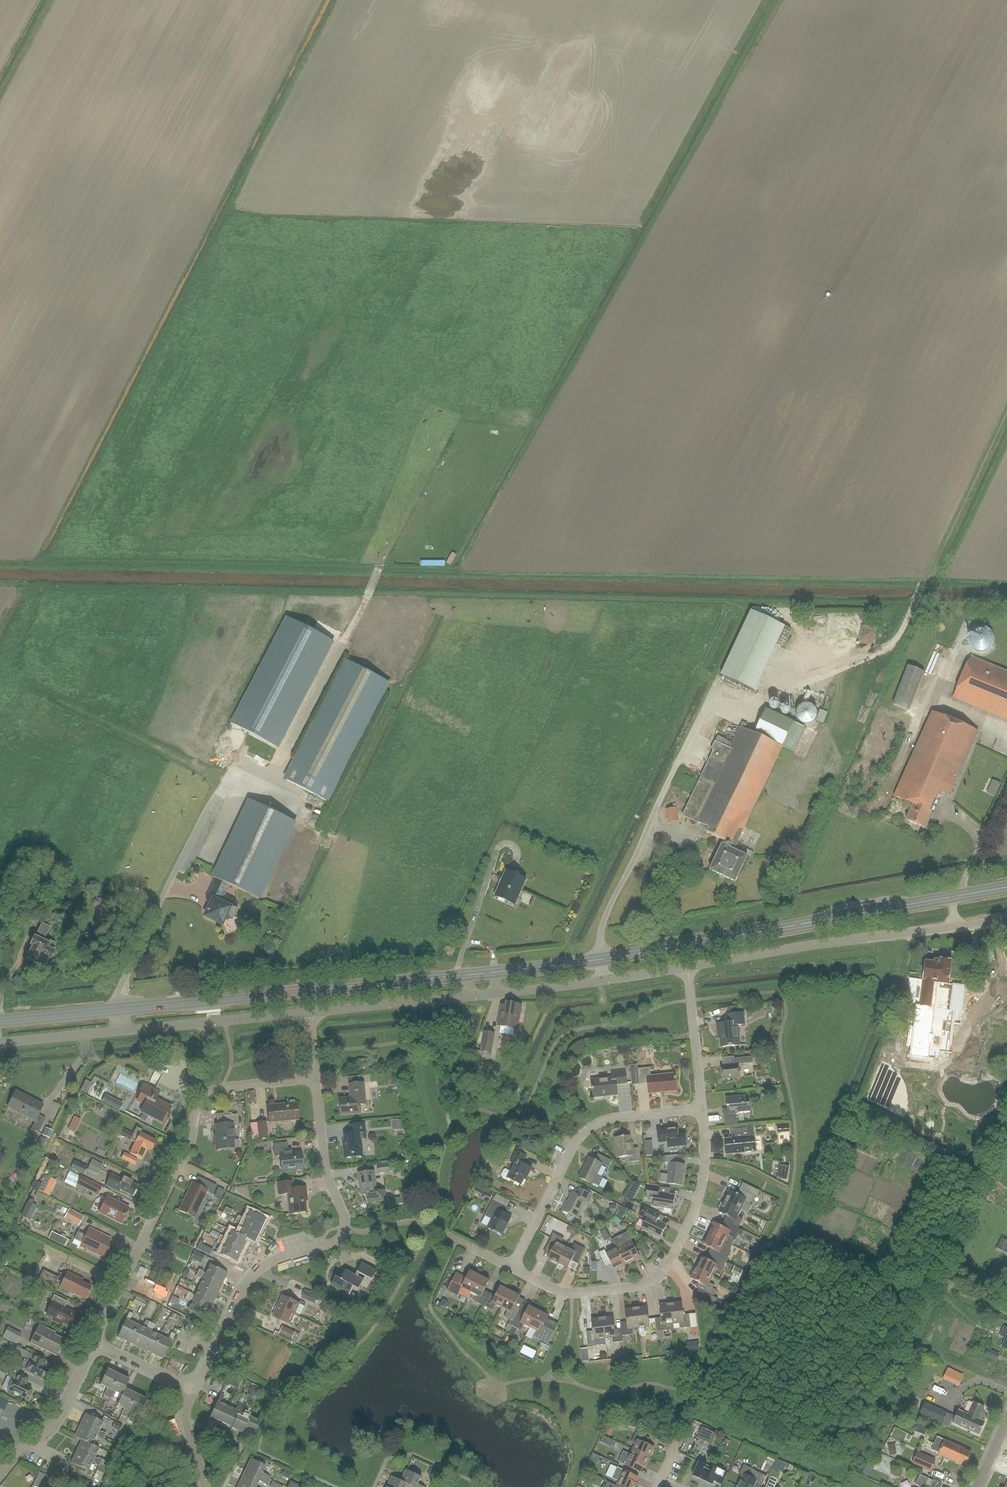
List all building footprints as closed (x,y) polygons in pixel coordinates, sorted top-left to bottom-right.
[(451,552),(446,562),(452,565),(457,555),(451,552)] [(751,612),(722,675),(756,691),(785,627),(751,612)] [(845,616),(842,640),(858,642),(861,618),(845,616)] [(965,622),(959,636),(971,641),(977,627),(965,622)] [(988,631),(983,630),(979,631),(975,634),(973,639),(972,643),(974,648),(977,651),(981,654),(986,654),(990,652),(994,649),(996,645),(996,640),(994,635),(991,632),(988,631)] [(954,697),(1006,719),(1006,671),(972,656),(954,697)] [(346,661),(285,779),(329,802),(391,684),(346,661)] [(908,666),(893,705),(909,712),(925,672),(908,666)] [(797,713),(797,714),(797,716),(797,717),(798,718),(798,719),(799,721),(800,722),(802,723),(803,724),(805,724),(806,724),(808,725),(809,724),(810,724),(812,724),(813,723),(814,722),(815,721),(816,720),(816,719),(817,717),(817,716),(818,714),(817,713),(817,711),(816,710),(816,708),(815,707),(814,706),(813,706),(812,705),(810,704),(809,704),(808,704),(806,704),(805,704),(803,705),(802,706),(800,707),(799,708),(798,709),(798,710),(797,712),(797,713)] [(949,796),(978,732),(932,712),(894,797),(913,806),(906,821),(925,829),(939,797),(940,798),(942,793),(949,796)] [(739,729),(693,828),(718,838),(713,847),(709,843),(704,853),(698,866),(718,876),(729,853),(722,851),(726,842),(744,851),(788,753),(739,729)] [(983,790),(995,796),(1002,783),(990,777),(983,790)] [(251,800),(214,877),(216,878),(231,886),(256,898),(294,821),(251,800)] [(678,822),(676,809),(667,810),(669,823),(678,822)] [(507,872),(495,897),(515,906),(526,881),(507,872)] [(206,898),(207,900),(209,905),(204,917),(224,927),(227,921),(229,922),(234,920),(239,908),(236,902),(226,896),(231,886),(216,878),(206,898)] [(52,950),(56,944),(45,939),(51,928),(40,923),(29,946),(33,947),(27,960),(44,968),(45,967),(50,970),(54,962),(51,961),(55,952),(52,950)] [(925,961),(920,1006),(932,1008),(935,983),(947,985),(947,983),(949,983),(950,970),(949,970),(950,959),(940,958),(940,961),(934,960),(934,962),(925,961)] [(959,987),(950,985),(948,1005),(957,1006),(959,987)] [(501,1006),(497,1027),(518,1030),(522,1006),(507,1003),(506,1007),(501,1006)] [(728,1022),(717,1024),(718,1033),(720,1033),(721,1047),(740,1045),(738,1025),(745,1024),(744,1013),(739,1013),(738,1006),(727,1008),(728,1014),(728,1022)] [(491,1054),(495,1034),(485,1033),(481,1052),(491,1054)] [(739,1064),(753,1063),(753,1057),(735,1058),(735,1064),(721,1066),(723,1079),(740,1077),(739,1064)] [(638,1065),(630,1066),(632,1085),(648,1083),(649,1093),(677,1091),(676,1074),(651,1076),(650,1068),(638,1069),(638,1065)] [(617,1084),(627,1083),(626,1070),(611,1072),(612,1078),(592,1080),(593,1098),(618,1095),(617,1084)] [(351,1097),(339,1098),(341,1115),(361,1113),(360,1105),(367,1104),(365,1083),(361,1083),(360,1076),(349,1078),(351,1097)] [(169,1111),(171,1106),(156,1099),(160,1092),(144,1083),(138,1094),(140,1095),(137,1101),(144,1104),(141,1111),(165,1124),(170,1112),(169,1111)] [(38,1133),(46,1118),(38,1115),(43,1105),(15,1091),(7,1106),(35,1121),(31,1129),(38,1133)] [(110,1094),(106,1102),(123,1110),(127,1102),(110,1094)] [(737,1113),(751,1112),(750,1103),(747,1104),(746,1096),(726,1098),(727,1110),(724,1110),(725,1121),(725,1127),(738,1125),(737,1113)] [(290,1103),(267,1105),(269,1122),(299,1119),(297,1102),(295,1103),(294,1101),(290,1101),(290,1103)] [(217,1139),(215,1139),(216,1150),(234,1148),(233,1139),(235,1139),(234,1126),(239,1126),(238,1114),(232,1115),(232,1112),(217,1114),(217,1122),(220,1122),(221,1124),(216,1124),(217,1139)] [(76,1115),(71,1129),(78,1132),(84,1118),(76,1115)] [(259,1139),(268,1138),(266,1121),(257,1122),(259,1139)] [(259,1138),(257,1122),(250,1123),(252,1139),(259,1138)] [(361,1139),(367,1139),(365,1123),(350,1125),(351,1133),(345,1134),(345,1141),(344,1141),(345,1158),(363,1156),(361,1139)] [(778,1133),(790,1132),(789,1123),(777,1124),(778,1133)] [(50,1138),(53,1131),(46,1127),(42,1134),(50,1138)] [(151,1150),(156,1140),(141,1132),(142,1130),(137,1127),(133,1134),(125,1130),(122,1136),(131,1140),(131,1139),(135,1142),(130,1153),(142,1159),(148,1148),(151,1150)] [(724,1139),(726,1155),(756,1152),(753,1127),(731,1130),(732,1138),(724,1139)] [(687,1146),(687,1145),(686,1133),(678,1134),(678,1128),(658,1130),(658,1131),(651,1132),(652,1144),(659,1143),(659,1144),(668,1143),(668,1148),(687,1146)] [(629,1162),(640,1161),(638,1148),(631,1149),(630,1136),(615,1138),(617,1157),(628,1156),(629,1162)] [(282,1171),(304,1168),(302,1151),(291,1153),(291,1149),(288,1150),(287,1142),(274,1143),(275,1156),(280,1156),(282,1171)] [(504,1170),(502,1175),(503,1178),(506,1180),(508,1179),(508,1178),(521,1185),(527,1175),(528,1175),(532,1167),(523,1163),(527,1156),(516,1151),(511,1162),(514,1164),(510,1171),(506,1169),(504,1170)] [(137,1160),(124,1153),(121,1159),(134,1166),(137,1160)] [(589,1157),(579,1177),(592,1184),(593,1183),(600,1187),(604,1178),(597,1175),(603,1164),(609,1167),(612,1161),(598,1154),(595,1160),(589,1157)] [(661,1173),(660,1182),(667,1183),(682,1185),(685,1165),(678,1164),(679,1155),(663,1156),(662,1162),(670,1163),(669,1174),(661,1173)] [(103,1165),(93,1160),(87,1170),(98,1176),(103,1165)] [(87,1167),(75,1161),(71,1169),(83,1176),(87,1167)] [(379,1173),(390,1172),(389,1164),(378,1165),(379,1173)] [(780,1165),(777,1179),(787,1180),(789,1166),(780,1165)] [(374,1171),(359,1173),(362,1195),(366,1194),(368,1203),(387,1201),(386,1190),(377,1192),(374,1171)] [(111,1174),(106,1185),(119,1192),(120,1189),(133,1196),(138,1185),(132,1182),(133,1181),(124,1176),(123,1180),(111,1174)] [(192,1182),(179,1210),(194,1218),(207,1191),(213,1194),(217,1185),(198,1176),(195,1183),(192,1182)] [(102,1187),(81,1177),(77,1184),(98,1195),(102,1187)] [(38,1191),(41,1184),(34,1180),(31,1187),(38,1191)] [(305,1201),(307,1201),(306,1187),(293,1189),(292,1181),(278,1183),(279,1195),(288,1194),(290,1214),(306,1212),(305,1201)] [(634,1182),(628,1195),(636,1199),(642,1186),(634,1182)] [(724,1201),(749,1212),(752,1205),(750,1204),(754,1196),(757,1197),(760,1191),(743,1182),(737,1193),(729,1190),(724,1201)] [(671,1189),(660,1187),(648,1185),(647,1185),(645,1199),(649,1200),(649,1201),(653,1202),(652,1207),(673,1210),(675,1195),(670,1194),(671,1189)] [(588,1201),(591,1194),(581,1189),(578,1195),(573,1193),(569,1202),(568,1201),(563,1210),(575,1216),(578,1210),(580,1211),(581,1211),(583,1206),(583,1205),(586,1200),(588,1201)] [(107,1197),(99,1213),(121,1225),(129,1208),(107,1197)] [(485,1216),(492,1219),(488,1227),(503,1235),(512,1217),(508,1215),(511,1209),(494,1200),(485,1216)] [(749,1213),(749,1212),(724,1201),(718,1212),(727,1216),(724,1221),(727,1222),(738,1228),(743,1219),(738,1216),(741,1209),(749,1213)] [(32,1214),(35,1204),(29,1202),(26,1211),(32,1214)] [(622,1207),(617,1217),(623,1219),(627,1209),(622,1207)] [(660,1238),(667,1225),(662,1222),(665,1217),(644,1207),(640,1216),(646,1219),(642,1228),(660,1238)] [(79,1227),(84,1217),(70,1210),(64,1219),(79,1227)] [(238,1215),(236,1219),(261,1231),(267,1219),(250,1211),(245,1220),(242,1219),(243,1218),(238,1215)] [(236,1219),(235,1223),(239,1225),(240,1224),(243,1225),(238,1234),(248,1239),(256,1242),(261,1231),(236,1219)] [(738,1228),(727,1222),(725,1227),(714,1222),(708,1233),(725,1241),(733,1245),(738,1235),(741,1236),(744,1231),(738,1228)] [(104,1257),(112,1241),(110,1240),(111,1238),(89,1227),(80,1245),(104,1257)] [(220,1235),(218,1238),(243,1250),(248,1239),(238,1234),(231,1230),(226,1240),(224,1238),(224,1237),(220,1235)] [(54,1231),(52,1238),(69,1244),(71,1237),(54,1231)] [(616,1249),(625,1265),(640,1258),(628,1232),(612,1240),(616,1249)] [(559,1263),(567,1246),(561,1244),(564,1238),(554,1233),(544,1253),(550,1255),(548,1258),(559,1263)] [(733,1245),(725,1241),(708,1233),(703,1244),(714,1249),(712,1254),(723,1260),(726,1262),(731,1253),(730,1252),(733,1245)] [(218,1238),(216,1242),(221,1244),(221,1243),(224,1244),(220,1253),(237,1262),(243,1250),(218,1238)] [(997,1249),(1006,1254),(1006,1240),(1002,1238),(997,1249)] [(567,1246),(559,1263),(569,1268),(572,1262),(578,1265),(585,1250),(575,1244),(572,1249),(567,1246)] [(649,1250),(647,1244),(641,1247),(643,1253),(649,1250)] [(615,1270),(625,1265),(616,1249),(607,1253),(605,1250),(599,1253),(606,1266),(611,1263),(615,1270)] [(201,1261),(204,1255),(195,1251),(192,1257),(201,1261)] [(726,1262),(723,1260),(712,1254),(709,1260),(701,1256),(696,1267),(713,1275),(716,1269),(722,1271),(726,1262)] [(338,1275),(332,1285),(350,1295),(353,1289),(357,1291),(359,1290),(360,1288),(374,1295),(385,1275),(377,1271),(363,1263),(358,1272),(366,1276),(365,1280),(347,1270),(344,1276),(340,1274),(338,1275)] [(199,1268),(198,1272),(222,1284),(228,1273),(210,1264),(206,1273),(203,1272),(204,1270),(199,1268)] [(709,1283),(713,1275),(696,1267),(690,1278),(702,1284),(699,1289),(710,1294),(715,1285),(709,1283)] [(740,1277),(743,1271),(735,1267),(732,1273),(740,1277)] [(58,1277),(43,1270),(38,1280),(53,1287),(58,1277)] [(62,1282),(60,1286),(85,1298),(91,1287),(81,1282),(83,1279),(67,1271),(66,1274),(61,1272),(57,1279),(62,1282)] [(471,1293),(480,1276),(470,1271),(467,1278),(457,1273),(448,1291),(457,1296),(459,1294),(468,1299),(471,1293)] [(198,1272),(196,1276),(200,1278),(201,1277),(204,1278),(199,1287),(217,1295),(222,1284),(198,1272)] [(484,1306),(490,1293),(485,1291),(490,1281),(480,1276),(471,1293),(477,1296),(474,1301),(484,1306)] [(502,1309),(511,1291),(501,1286),(496,1296),(490,1293),(484,1306),(493,1311),(495,1306),(502,1309)] [(188,1291),(187,1295),(211,1307),(217,1295),(199,1287),(195,1296),(192,1295),(193,1293),(188,1291)] [(505,1317),(511,1320),(506,1329),(509,1331),(521,1309),(516,1306),(521,1296),(511,1291),(502,1309),(508,1312),(505,1317)] [(323,1301),(305,1292),(302,1298),(320,1307),(323,1301)] [(70,1327),(77,1314),(64,1308),(67,1302),(54,1295),(45,1314),(54,1319),(53,1321),(62,1325),(63,1323),(70,1327)] [(187,1295),(185,1298),(189,1300),(190,1299),(193,1301),(188,1310),(206,1318),(211,1307),(187,1295)] [(279,1305),(295,1313),(300,1303),(283,1295),(279,1305)] [(146,1302),(136,1297),(133,1303),(143,1308),(146,1302)] [(326,1314),(333,1307),(327,1301),(320,1308),(326,1314)] [(672,1304),(674,1324),(681,1323),(681,1329),(692,1327),(690,1315),(684,1315),(682,1303),(672,1304)] [(675,1329),(674,1324),(672,1304),(660,1305),(662,1318),(656,1319),(657,1332),(658,1341),(663,1340),(665,1338),(664,1331),(668,1331),(669,1332),(673,1332),(675,1329)] [(290,1324),(295,1313),(279,1305),(274,1316),(290,1324)] [(531,1329),(539,1311),(529,1306),(524,1316),(519,1313),(521,1309),(509,1331),(508,1333),(515,1337),(519,1329),(521,1330),(524,1325),(531,1329)] [(657,1332),(656,1319),(649,1320),(648,1307),(637,1308),(639,1328),(640,1334),(641,1336),(644,1336),(646,1334),(647,1333),(657,1332)] [(633,1329),(639,1328),(637,1308),(626,1310),(627,1322),(621,1323),(623,1342),(623,1336),(633,1335),(633,1329)] [(539,1311),(531,1329),(536,1331),(533,1336),(548,1343),(557,1325),(546,1320),(548,1316),(539,1311)] [(130,1312),(118,1336),(129,1342),(138,1324),(129,1320),(130,1317),(131,1318),(133,1314),(130,1312)] [(170,1318),(177,1321),(179,1316),(173,1313),(170,1318)] [(623,1342),(621,1323),(621,1329),(615,1330),(614,1317),(603,1318),(605,1338),(612,1338),(613,1343),(623,1342)] [(599,1339),(605,1338),(603,1318),(592,1320),(594,1332),(587,1333),(589,1346),(600,1345),(599,1339)] [(138,1324),(129,1342),(141,1347),(152,1323),(149,1321),(147,1325),(148,1326),(147,1329),(138,1324)] [(152,1323),(141,1347),(152,1353),(160,1335),(151,1331),(153,1328),(154,1329),(156,1325),(152,1323)] [(39,1325),(30,1342),(58,1356),(59,1353),(61,1353),(62,1351),(61,1349),(66,1340),(54,1334),(55,1333),(39,1325)] [(15,1344),(22,1333),(13,1326),(5,1337),(15,1344)] [(279,1333),(276,1331),(274,1335),(279,1337),(279,1336),(296,1343),(300,1335),(282,1326),(279,1333)] [(160,1335),(152,1353),(164,1358),(175,1334),(172,1332),(170,1337),(171,1337),(170,1340),(160,1335)] [(26,1358),(21,1368),(44,1380),(49,1369),(46,1368),(49,1363),(9,1343),(6,1351),(16,1355),(17,1354),(26,1358)] [(999,1354),(987,1349),(985,1355),(997,1360),(999,1354)] [(946,1366),(941,1378),(958,1384),(963,1372),(946,1366)] [(108,1368),(100,1384),(108,1388),(104,1395),(108,1397),(119,1374),(108,1368)] [(26,1398),(31,1388),(19,1381),(21,1376),(10,1371),(8,1376),(13,1379),(8,1390),(26,1398)] [(119,1374),(108,1397),(111,1398),(114,1391),(121,1394),(124,1388),(125,1389),(130,1379),(119,1374)] [(239,1379),(230,1375),(225,1384),(235,1388),(239,1379)] [(124,1388),(121,1394),(117,1403),(124,1407),(121,1415),(124,1416),(135,1394),(125,1389),(124,1388)] [(221,1393),(210,1416),(221,1421),(228,1406),(221,1403),(224,1395),(221,1393)] [(135,1394),(124,1416),(128,1418),(132,1410),(139,1414),(146,1399),(135,1394)] [(221,1421),(232,1426),(243,1403),(239,1401),(235,1410),(228,1406),(221,1421)] [(941,1423),(946,1412),(924,1402),(919,1413),(941,1423)] [(958,1410),(953,1423),(979,1434),(984,1421),(978,1419),(984,1406),(973,1402),(968,1414),(958,1410)] [(232,1426),(232,1427),(243,1433),(244,1431),(243,1431),(249,1418),(243,1415),(247,1405),(243,1403),(232,1426)] [(243,1431),(244,1431),(254,1436),(265,1413),(261,1411),(257,1420),(250,1416),(249,1418),(243,1431)] [(86,1413),(80,1425),(104,1437),(106,1433),(102,1431),(101,1432),(99,1430),(103,1421),(86,1413)] [(119,1433),(122,1425),(113,1421),(109,1428),(119,1433)] [(80,1425),(75,1436),(82,1440),(92,1444),(96,1436),(99,1437),(98,1438),(103,1440),(104,1437),(80,1425)] [(634,1449),(650,1457),(655,1447),(648,1444),(651,1438),(637,1432),(632,1442),(636,1444),(634,1449)] [(966,1465),(971,1452),(964,1449),(964,1448),(936,1436),(931,1449),(939,1453),(938,1454),(958,1463),(958,1461),(966,1465)] [(82,1440),(76,1451),(101,1463),(102,1459),(98,1457),(97,1458),(94,1457),(99,1448),(92,1444),(82,1440)] [(646,1467),(650,1457),(634,1449),(631,1454),(624,1450),(619,1461),(636,1469),(639,1464),(646,1467)] [(76,1451),(71,1462),(88,1471),(92,1462),(95,1463),(94,1464),(99,1466),(101,1463),(76,1451)] [(934,1460),(916,1452),(911,1463),(929,1471),(934,1460)] [(601,1457),(594,1454),(590,1460),(598,1464),(601,1457)] [(769,1457),(765,1467),(771,1470),(775,1460),(769,1457)] [(867,1474),(873,1460),(867,1457),(861,1472),(867,1474)] [(251,1458),(246,1469),(269,1480),(271,1476),(263,1472),(266,1465),(251,1458)] [(723,1485),(728,1472),(715,1466),(713,1468),(707,1465),(708,1464),(701,1461),(694,1476),(701,1479),(701,1478),(708,1481),(707,1482),(713,1485),(715,1481),(723,1485)] [(97,1471),(104,1474),(108,1467),(101,1464),(97,1471)] [(620,1486),(637,1486),(638,1484),(631,1480),(634,1474),(618,1467),(613,1478),(619,1481),(617,1486),(620,1486)] [(246,1469),(241,1480),(256,1486),(259,1480),(267,1484),(269,1480),(246,1469)] [(767,1476),(754,1469),(750,1477),(744,1474),(738,1486),(754,1486),(756,1484),(762,1486),(767,1476)] [(402,1480),(416,1486),(426,1486),(419,1483),(422,1476),(407,1470),(402,1480)] [(933,1481),(920,1475),(916,1485),(921,1486),(941,1486),(943,1484),(934,1480),(933,1481)] [(388,1486),(416,1486),(402,1480),(392,1476),(388,1486)] [(779,1480),(772,1476),(767,1486),(775,1486),(779,1480)]
